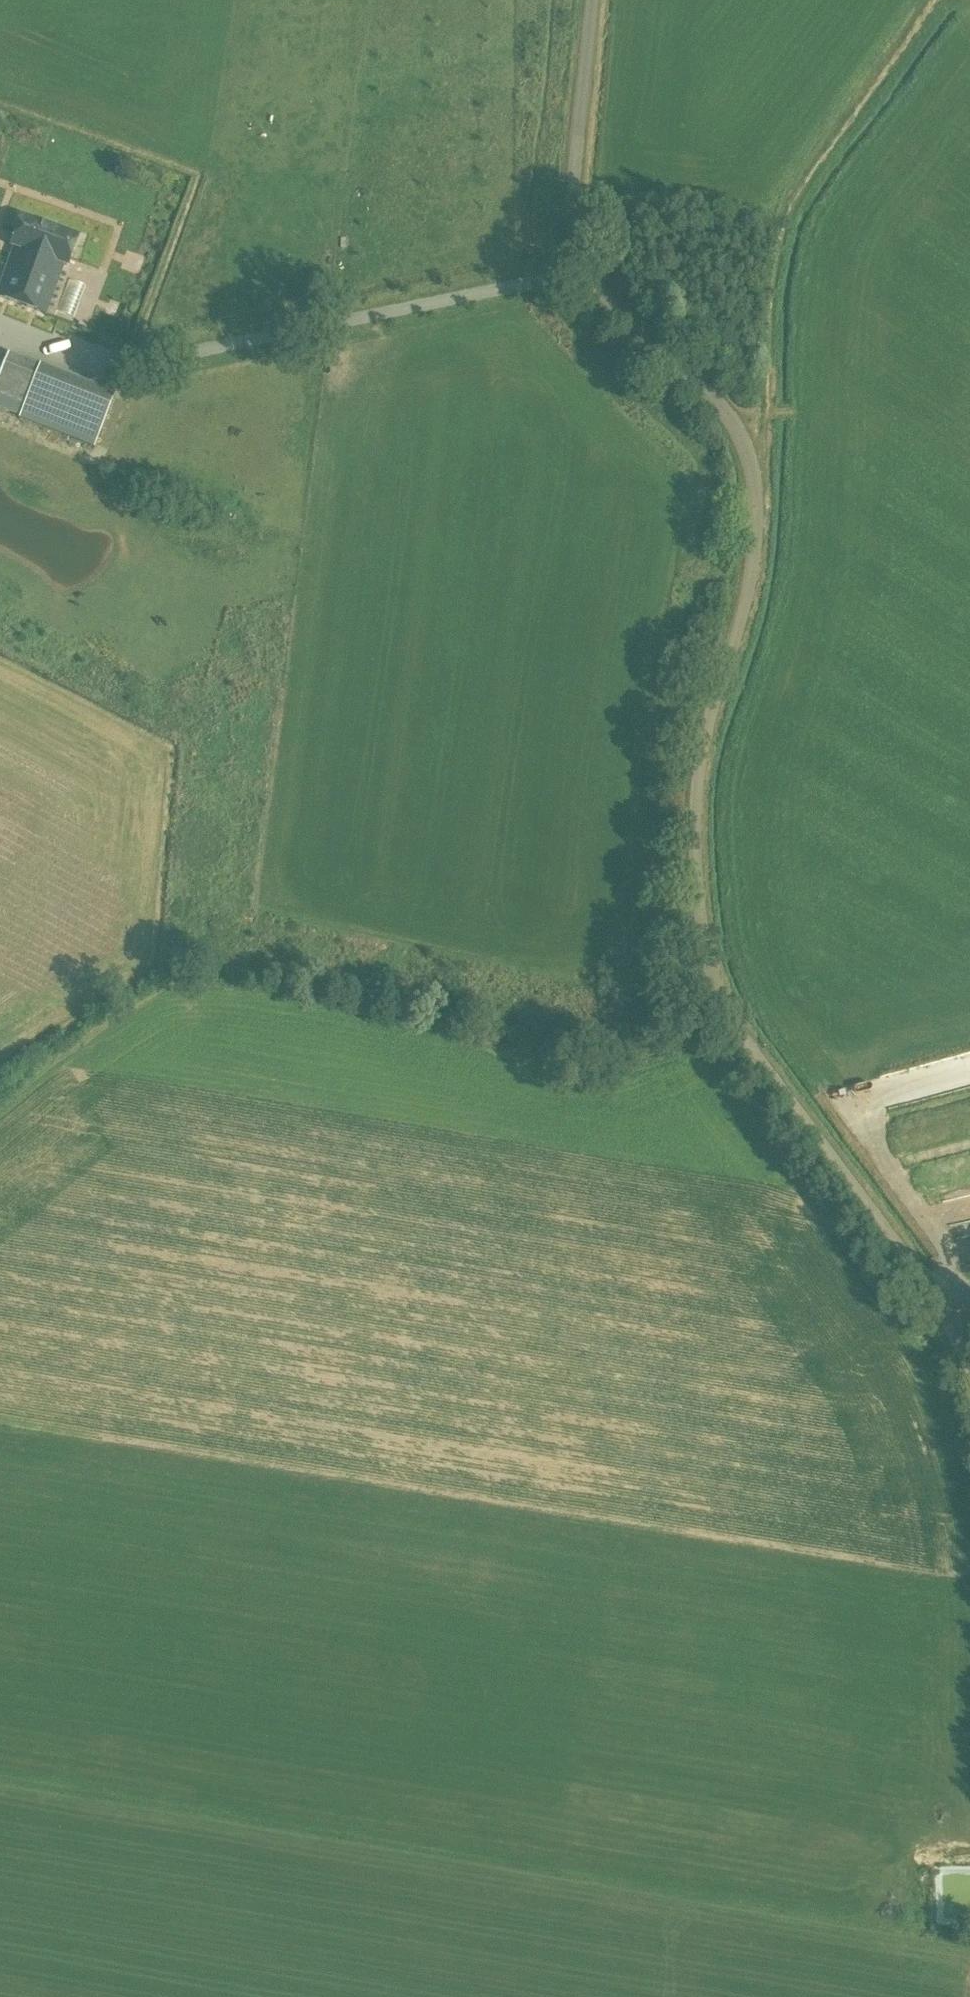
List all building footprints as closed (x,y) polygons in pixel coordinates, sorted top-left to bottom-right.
[(0,288),(0,298),(42,313),(60,264),(65,266),(77,235),(22,214),(10,246),(15,248),(0,288)] [(69,313),(86,316),(92,283),(75,279),(69,313)] [(115,394),(94,386),(41,365),(9,351),(0,373),(0,397),(23,406),(19,417),(94,446),(115,394)] [(957,1083),(968,1079),(962,1062),(951,1066),(957,1083)]
